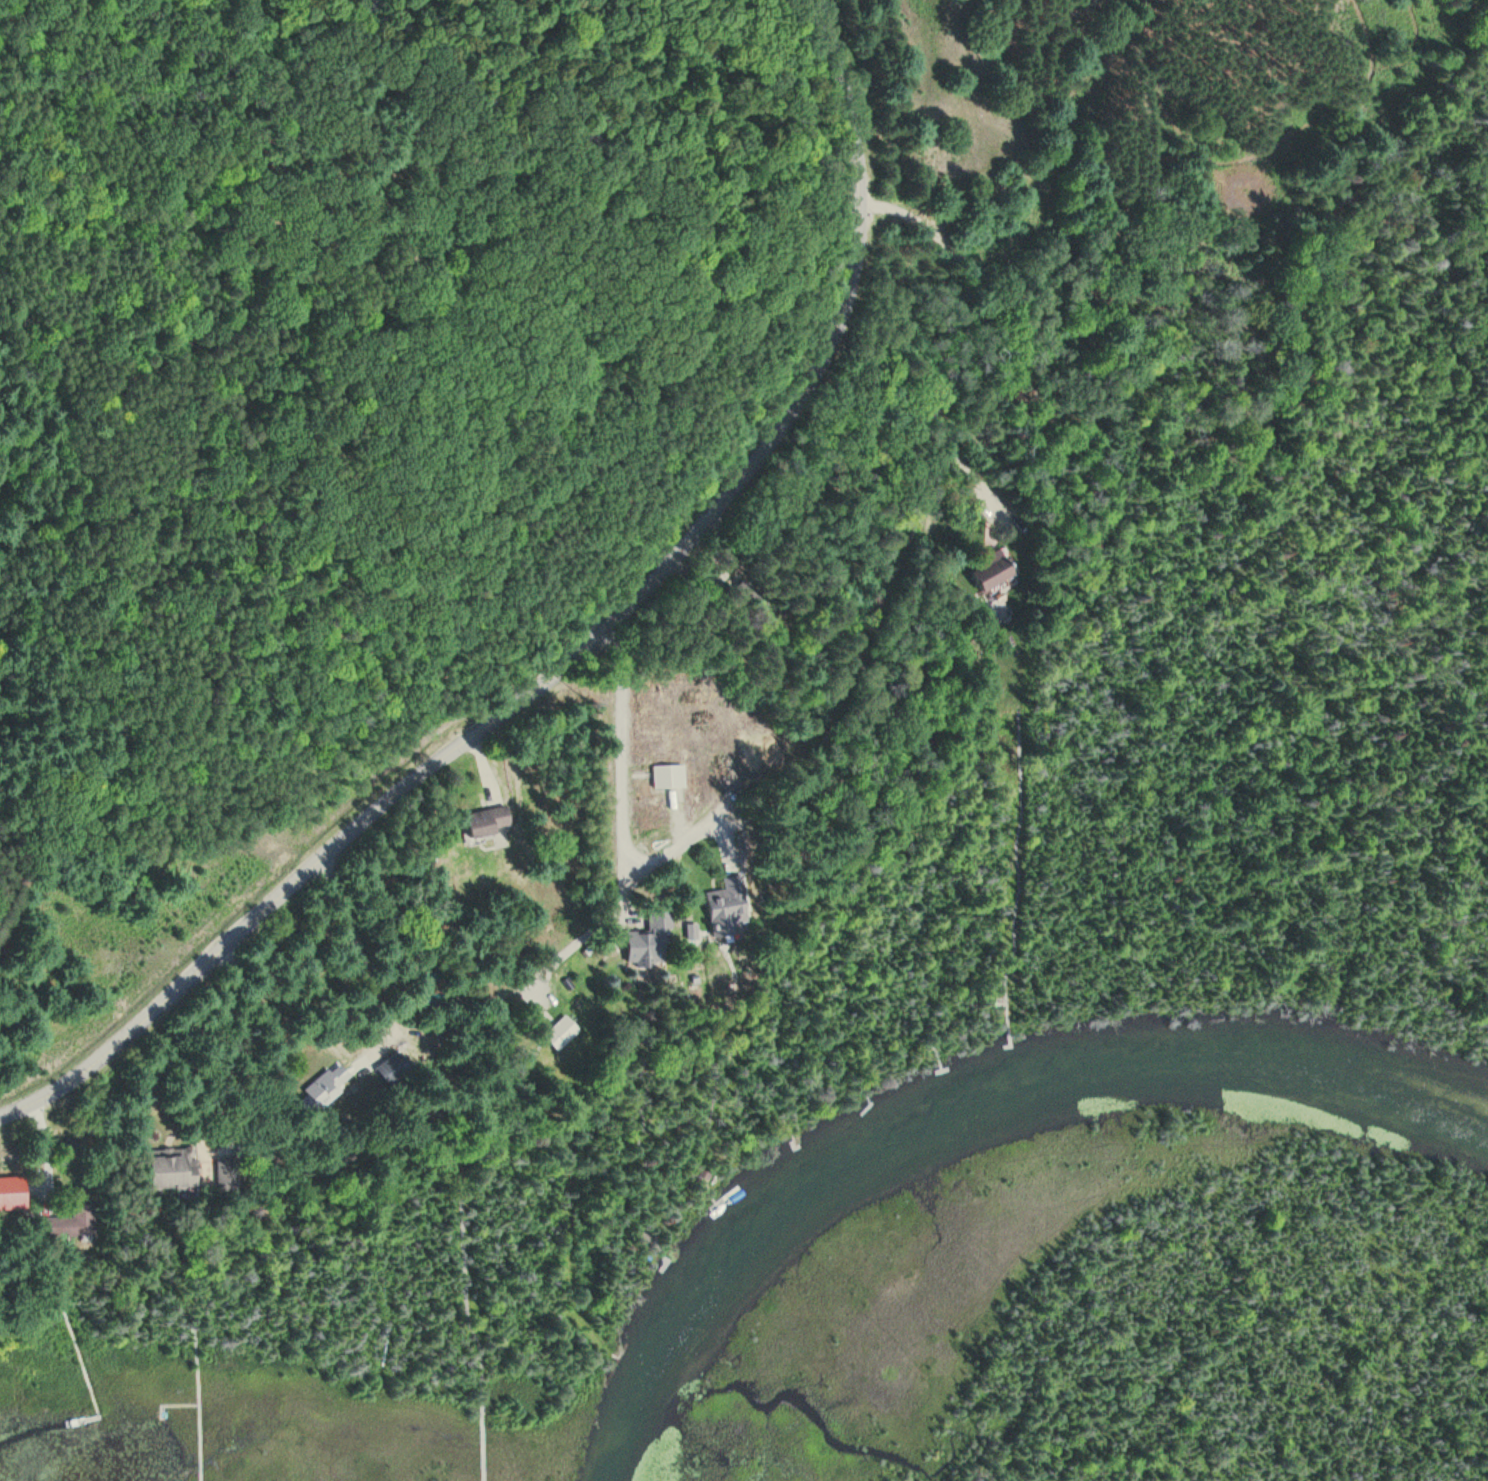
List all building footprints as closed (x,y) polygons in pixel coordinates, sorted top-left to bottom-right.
[(974,562),(990,589),(1017,574),(1001,546),(974,562)] [(654,765),(654,788),(686,788),(686,765),(654,765)] [(505,833),(504,828),(516,825),(512,804),(473,813),(478,838),(505,833)] [(710,920),(747,915),(742,875),(722,878),(724,890),(707,892),(710,920)] [(665,966),(667,912),(649,912),(648,932),(627,932),(626,965),(665,966)] [(542,1034),(557,1051),(580,1031),(565,1014),(542,1034)] [(376,1067),(387,1087),(414,1073),(403,1052),(376,1067)] [(320,1111),(346,1087),(328,1068),(303,1092),(320,1111)] [(149,1191),(198,1190),(197,1149),(148,1150),(149,1191)] [(73,1218),(43,1219),(43,1237),(95,1236),(94,1205),(73,1206),(73,1218)]
